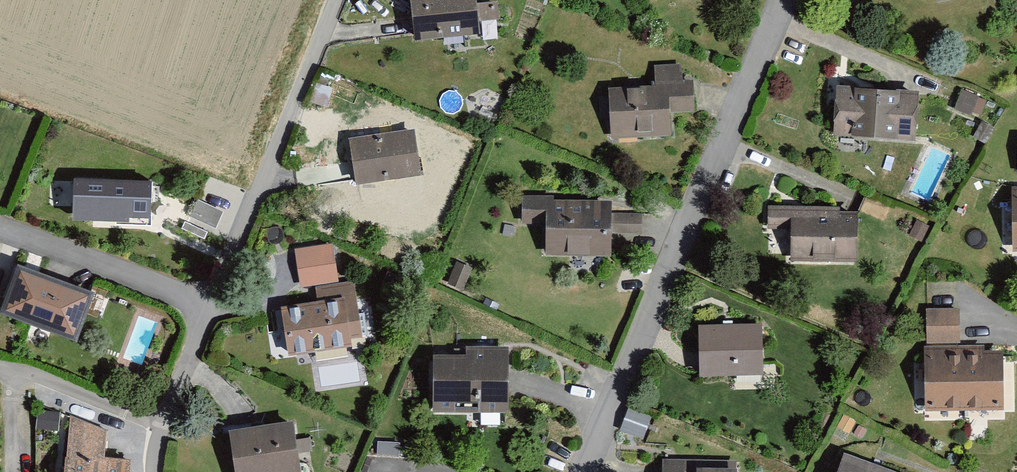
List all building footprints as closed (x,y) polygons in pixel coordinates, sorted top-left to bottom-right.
[(409,47),(495,36),(491,3),(473,5),(473,0),(403,0),(409,47)] [(651,87),(605,91),(609,140),(666,136),(665,116),(690,114),(688,85),(678,86),(676,63),(649,66),(651,87)] [(912,144),(916,95),(832,89),(829,138),(912,144)] [(986,105),(952,90),(944,110),(970,121),(974,113),(980,116),(986,105)] [(412,133),(346,141),(351,185),(417,177),(412,133)] [(151,181),(74,179),(73,220),(150,222),(151,181)] [(1009,188),(1009,254),(1016,254),(1016,188),(1009,188)] [(608,199),(518,199),(518,229),(541,229),(541,255),(606,255),(606,235),(640,235),(640,217),(607,217),(608,199)] [(786,266),(853,267),(854,217),(835,217),(835,210),(765,210),(764,231),(786,231),(786,266)] [(921,223),(907,216),(897,236),(911,243),(921,223)] [(9,267),(0,293),(0,320),(68,344),(86,294),(9,267)] [(467,273),(453,267),(445,288),(459,293),(467,273)] [(304,275),(273,280),(275,295),(306,291),(304,275)] [(313,304),(275,309),(282,359),(343,349),(342,340),(354,338),(346,284),(311,289),(313,304)] [(1001,410),(1001,354),(978,355),(978,348),(956,348),(956,312),(922,312),(923,411),(1001,410)] [(756,325),(695,327),(696,379),(758,377),(756,325)] [(427,358),(427,416),(504,415),(504,349),(462,349),(462,358),(427,358)] [(42,431),(55,431),(55,414),(42,414),(42,431)] [(854,423),(841,417),(834,429),(848,436),(854,423)] [(128,462),(98,458),(101,434),(65,418),(59,471),(127,471),(128,462)] [(221,433),(226,471),(298,471),(291,424),(221,433)] [(840,456),(834,471),(882,471),(840,456)] [(660,462),(660,471),(735,471),(735,462),(660,462)]
